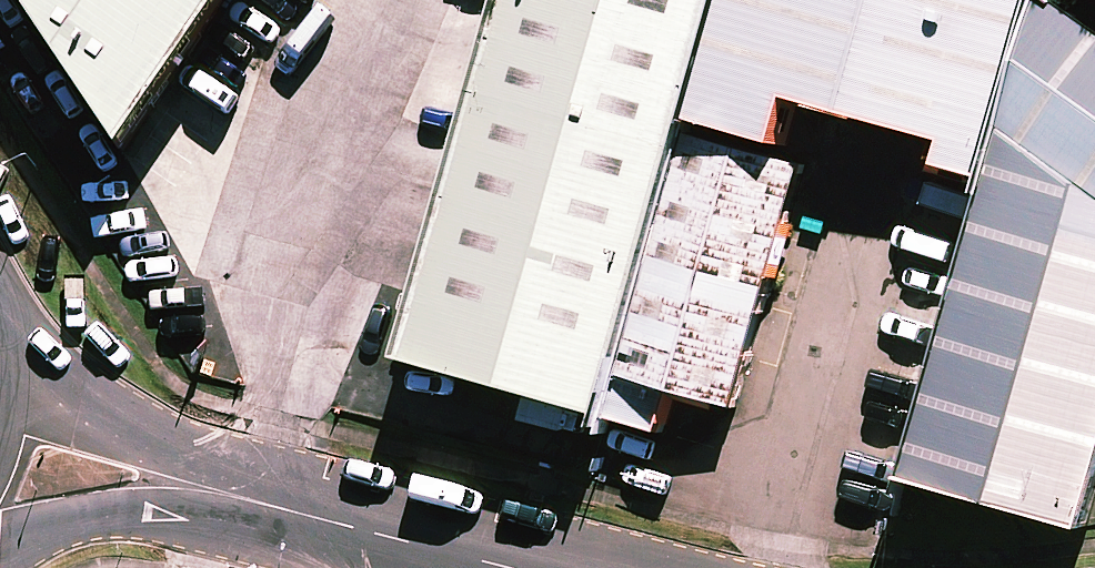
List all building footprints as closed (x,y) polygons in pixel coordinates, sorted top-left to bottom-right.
[(122,153),(228,0),(15,0),(122,153)] [(604,415),(690,116),(724,0),(507,0),(405,358),(604,415)] [(690,116),(782,144),(794,97),(951,139),(944,164),(994,178),(1007,130),(1043,0),(724,0),(690,116)] [(1054,0),(1043,0),(1007,130),(1094,193),(1094,28),(1054,0)] [(690,116),(604,415),(661,432),(671,391),(739,410),(808,166),(782,157),(782,144),(690,116)] [(1007,130),(994,178),(917,448),(1094,498),(1094,193),(1007,130)]
